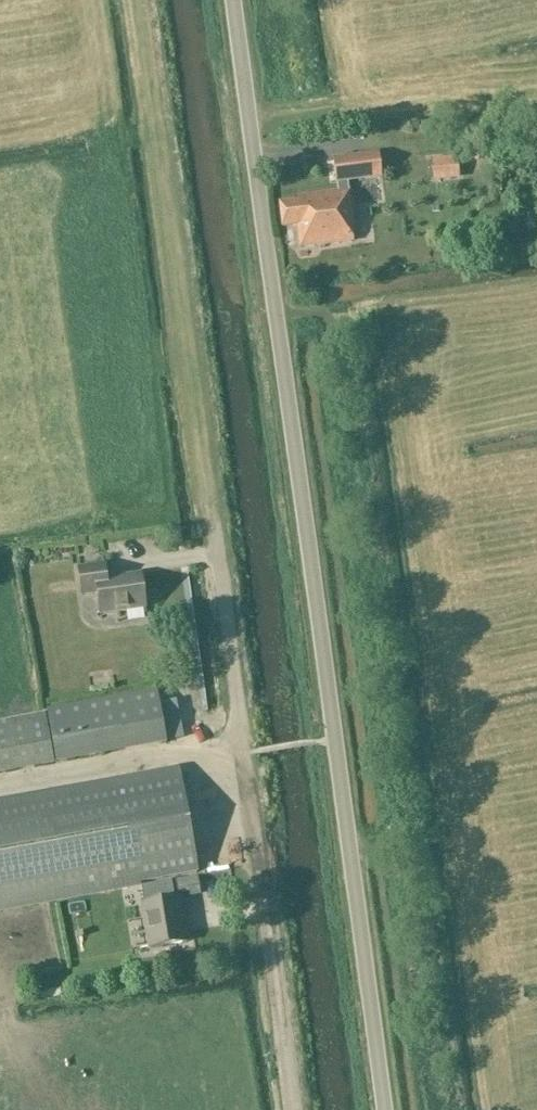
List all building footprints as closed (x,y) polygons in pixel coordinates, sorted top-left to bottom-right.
[(296,203),(281,204),(283,226),(299,225),(301,246),(351,241),(350,226),(352,225),(351,210),(351,193),(350,183),(385,178),(381,152),(334,158),(340,194),(296,198),(296,203)] [(433,158),(435,180),(461,178),(459,156),(433,158)] [(529,237),(536,234),(536,214),(536,213),(522,219),(529,237)] [(99,615),(145,608),(141,574),(106,578),(104,564),(77,568),(81,596),(97,593),(99,615)] [(28,668),(0,673),(0,764),(44,756),(28,668)] [(156,698),(163,738),(174,737),(166,696),(156,698)] [(93,787),(0,804),(0,909),(141,887),(140,884),(198,874),(180,771),(93,787)] [(201,895),(198,876),(175,880),(178,895),(190,893),(190,897),(201,895)] [(172,882),(141,887),(144,904),(141,904),(148,948),(187,941),(179,897),(174,898),(172,882)]
